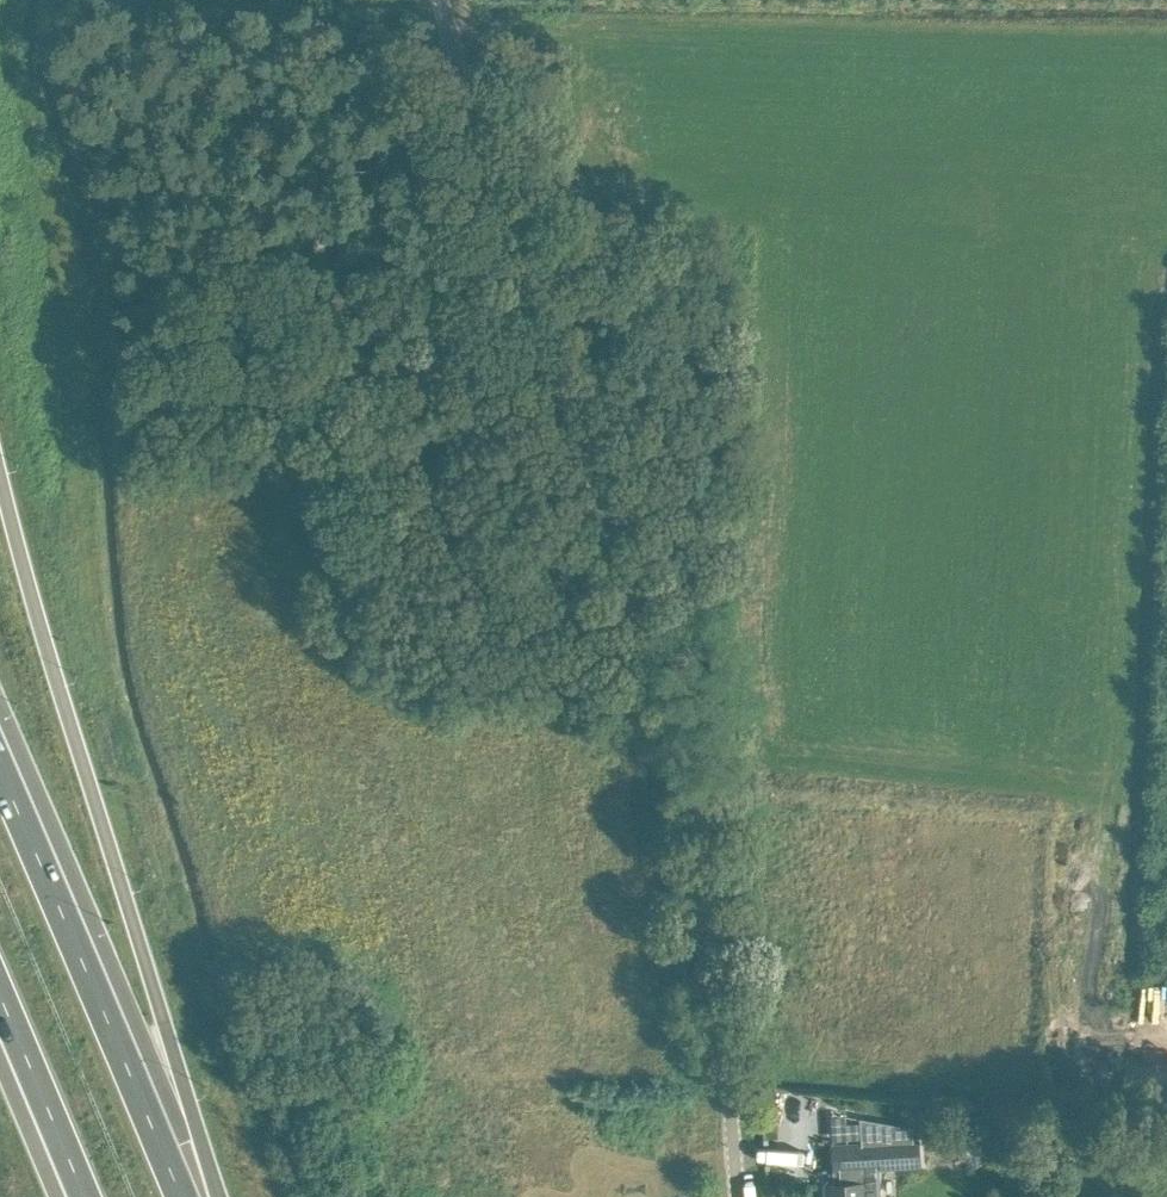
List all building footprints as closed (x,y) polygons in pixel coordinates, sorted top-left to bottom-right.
[(861,1143),(833,1145),(835,1169),(840,1168),(841,1183),(878,1181),(877,1166),(920,1163),(918,1139),(913,1140),(913,1126),(860,1117),(861,1143)] [(826,1184),(827,1196),(879,1196),(878,1181),(841,1183),(838,1183),(826,1184)]
